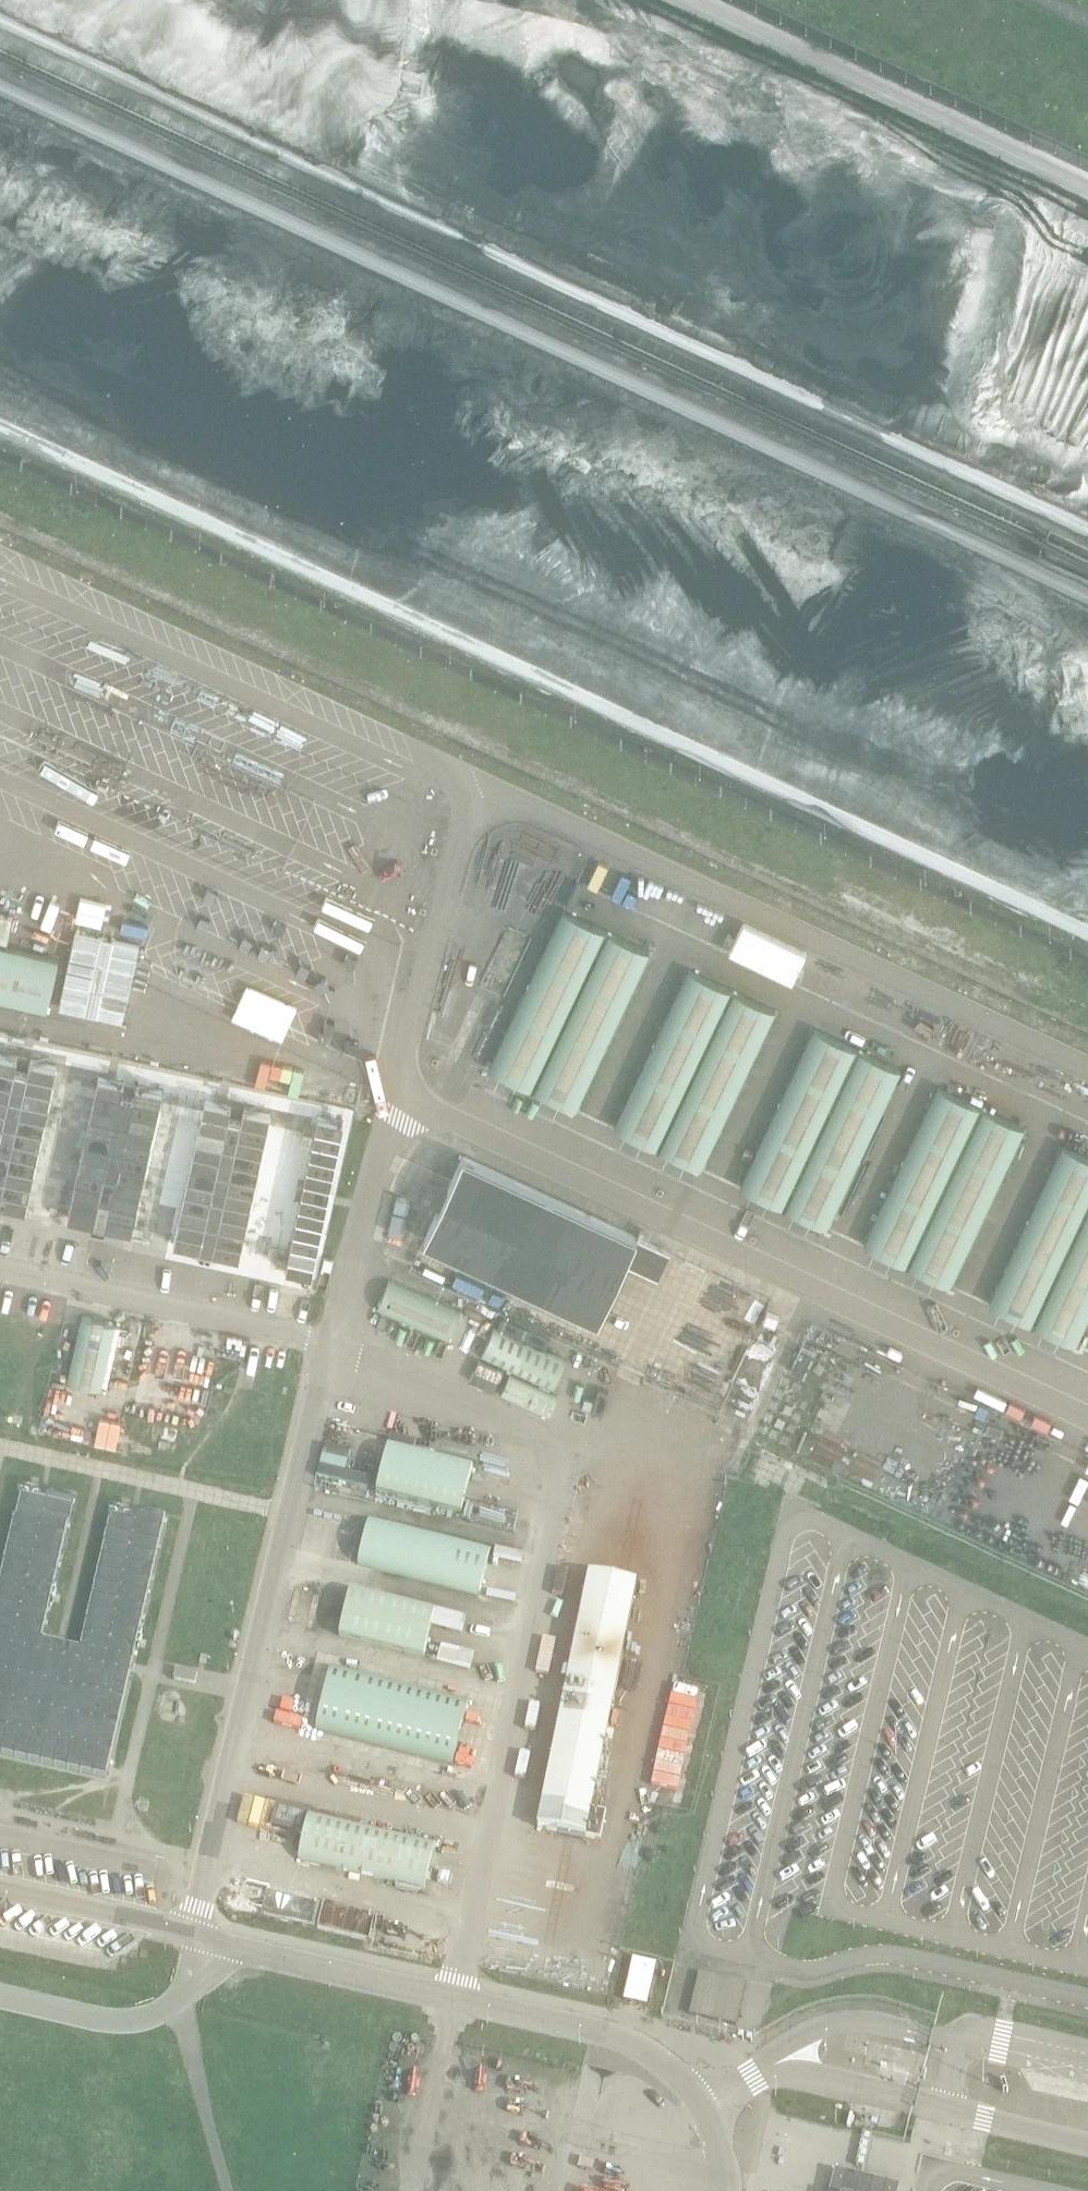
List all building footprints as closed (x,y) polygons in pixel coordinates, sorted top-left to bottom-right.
[(564,911),(490,1070),(575,1112),(652,952),(564,911)] [(59,959),(0,945),(0,1000),(47,1011),(59,959)] [(691,972),(618,1131),(703,1173),(780,1013),(691,972)] [(817,1032),(743,1191),(828,1232),(905,1072),(817,1032)] [(83,1220),(94,1159),(146,1168),(149,1155),(99,1146),(109,1090),(0,1070),(0,1205),(83,1220)] [(937,1090),(864,1249),(949,1290),(1026,1130),(937,1090)] [(134,1236),(290,1266),(315,1137),(159,1106),(134,1236)] [(992,1308),(1077,1349),(1087,1325),(1087,1159),(1065,1148),(992,1308)] [(669,1253),(463,1157),(424,1242),(598,1324),(625,1263),(658,1279),(669,1253)] [(401,1233),(409,1201),(396,1198),(388,1229),(401,1233)] [(390,1278),(377,1308),(447,1341),(461,1310),(390,1278)] [(101,1386),(115,1324),(80,1316),(66,1379),(101,1386)] [(496,1326),(482,1356),(552,1389),(567,1357),(496,1326)] [(511,1374),(501,1394),(548,1416),(559,1395),(511,1374)] [(42,1431),(93,1442),(97,1424),(105,1426),(101,1444),(116,1447),(121,1420),(48,1405),(42,1431)] [(388,1445),(376,1493),(463,1515),(475,1466),(388,1445)] [(372,1476),(346,1468),(350,1453),(326,1446),(318,1474),(344,1481),(342,1489),(367,1496),(372,1476)] [(74,1495),(20,1483),(0,1572),(0,1754),(105,1779),(165,1516),(111,1504),(79,1646),(43,1638),(74,1495)] [(491,1549),(370,1518),(358,1565),(480,1596),(491,1549)] [(638,1582),(589,1572),(538,1827),(587,1837),(638,1582)] [(437,1609),(351,1589),(340,1638),(426,1658),(437,1609)] [(461,1631),(464,1619),(443,1612),(439,1624),(461,1631)] [(443,1644),(439,1658),(469,1668),(473,1654),(443,1644)] [(475,1702),(338,1665),(321,1729),(457,1766),(475,1702)] [(662,1729),(656,1783),(682,1786),(687,1732),(662,1729)] [(298,1858),(424,1890),(435,1844),(309,1812),(298,1858)] [(647,2005),(656,1963),(632,1958),(623,2000),(647,2005)] [(734,2024),(743,1985),(699,1975),(690,2013),(734,2024)] [(829,2190),(899,2190),(900,2184),(835,2168),(829,2190)]
